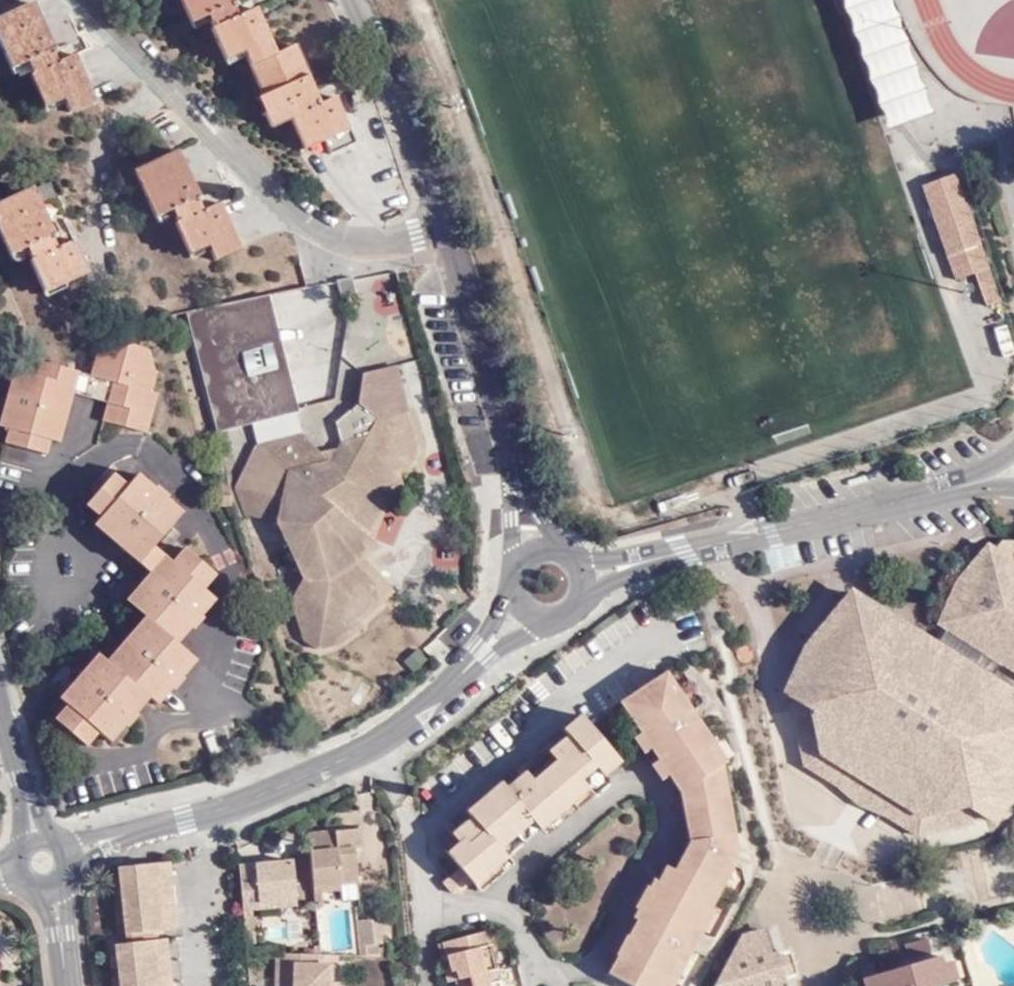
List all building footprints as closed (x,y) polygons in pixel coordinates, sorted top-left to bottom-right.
[(233,0),(181,0),(190,21),(208,13),(214,26),(211,28),(224,58),(244,49),(263,94),(257,96),(270,124),(289,115),(303,145),(323,137),(330,151),(350,141),(344,128),(347,126),(334,95),(319,102),(294,45),(275,53),(254,9),(240,15),(233,0)] [(873,46),(886,42),(871,0),(845,0),(862,50),(873,46)] [(68,110),(93,99),(73,54),(59,60),(33,2),(0,17),(0,45),(10,68),(26,60),(31,73),(29,74),(42,104),(62,96),(68,110)] [(886,42),(873,46),(882,71),(895,67),(886,42)] [(895,67),(882,71),(871,75),(885,115),(910,107),(895,67)] [(203,209),(178,151),(135,170),(155,214),(171,208),(177,221),(176,221),(188,252),(208,243),(215,258),(239,247),(219,201),(203,209)] [(953,177),(920,188),(946,257),(978,247),(953,177)] [(33,188),(0,204),(0,232),(9,252),(26,245),(31,257),(29,259),(43,288),(86,269),(72,239),(59,245),(33,188)] [(978,247),(946,257),(952,277),(973,271),(985,267),(978,247)] [(995,299),(985,267),(973,271),(983,303),(995,299)] [(353,294),(350,278),(334,280),(337,296),(353,294)] [(281,339),(268,291),(187,312),(191,332),(262,314),(289,413),(295,412),(298,409),(281,339)] [(262,314),(191,332),(216,431),(252,423),(289,413),(262,314)] [(150,427),(155,404),(145,401),(150,383),(147,382),(140,380),(144,361),(151,364),(147,347),(131,349),(130,344),(93,351),(88,375),(76,372),(74,384),(110,391),(108,401),(103,416),(150,427)] [(140,380),(147,382),(151,364),(144,361),(140,380)] [(69,371),(38,363),(34,374),(12,369),(0,420),(0,427),(9,429),(3,452),(40,460),(45,438),(53,440),(69,371)] [(361,371),(359,403),(377,416),(402,410),(392,365),(361,371)] [(73,392),(74,384),(76,372),(69,371),(53,440),(61,441),(73,392)] [(145,401),(155,404),(159,386),(150,383),(145,401)] [(73,392),(108,401),(110,391),(74,384),(73,392)] [(312,446),(302,434),(258,447),(241,469),(230,486),(233,487),(284,498),(278,519),(304,574),(290,600),(302,637),(319,647),(336,644),(339,635),(361,624),(358,620),(377,605),(369,581),(350,560),(359,551),(362,547),(358,542),(364,536),(377,506),(374,504),(375,501),(371,499),(375,489),(393,483),(389,469),(409,463),(413,444),(402,410),(377,416),(359,403),(357,402),(344,413),(348,418),(336,422),(341,444),(333,464),(328,466),(320,456),(314,456),(312,446)] [(302,434),(295,412),(289,413),(252,423),(258,447),(302,434)] [(48,463),(53,440),(45,438),(40,460),(48,463)] [(113,540),(143,563),(157,544),(177,519),(161,506),(167,498),(168,496),(156,486),(154,488),(149,496),(132,483),(128,488),(112,475),(87,508),(102,520),(109,526),(113,521),(122,528),(113,540)] [(138,476),(132,483),(149,496),(154,488),(138,476)] [(284,498),(233,487),(244,515),(270,520),(278,519),(284,498)] [(161,506),(177,519),(183,511),(167,498),(161,506)] [(95,527),(113,540),(122,528),(113,521),(109,526),(102,520),(95,527)] [(881,815),(918,835),(978,824),(1004,811),(1013,798),(1013,687),(995,675),(1001,666),(1013,673),(1013,541),(1003,539),(998,547),(989,543),(955,583),(937,624),(945,629),(938,640),(853,588),(806,644),(785,692),(802,767),(839,788),(856,807),(881,815)] [(143,563),(154,572),(166,581),(173,573),(169,569),(176,560),(157,544),(143,563)] [(166,581),(154,572),(132,600),(151,615),(115,661),(105,654),(83,682),(105,700),(98,709),(83,698),(78,705),(66,719),(98,745),(108,731),(121,741),(133,725),(136,726),(146,713),(144,712),(158,695),(160,697),(172,679),(179,685),(182,687),(193,674),(190,672),(183,666),(196,649),(185,639),(178,634),(190,618),(197,623),(199,626),(209,613),(207,611),(200,605),(213,588),(209,585),(218,572),(187,546),(176,560),(169,569),(173,573),(166,581)] [(392,590),(359,551),(350,560),(369,581),(377,605),(392,590)] [(220,594),(213,588),(200,605),(207,611),(220,594)] [(185,639),(197,623),(190,618),(178,634),(185,639)] [(203,656),(196,649),(183,666),(190,672),(203,656)] [(166,702),(179,685),(172,679),(160,697),(166,702)] [(667,679),(625,705),(653,753),(680,800),(687,847),(671,875),(667,873),(610,979),(623,985),(678,985),(713,920),(708,916),(730,877),(733,856),(718,774),(724,771),(667,679)] [(105,700),(83,682),(70,698),(78,705),(83,698),(98,709),(105,700)] [(473,881),(507,853),(539,826),(602,773),(618,761),(581,716),(564,730),(570,737),(553,751),(556,756),(524,782),(520,776),(504,790),(499,783),(467,810),(470,818),(455,831),(459,837),(444,849),(459,866),(443,881),(454,894),(471,879),(473,881)] [(602,773),(539,826),(547,834),(608,782),(602,773)] [(362,827),(332,830),(334,843),(311,845),(315,885),(323,884),(362,880),(359,847),(364,847),(362,827)] [(334,843),(332,830),(310,832),(311,845),(334,843)] [(513,862),(507,853),(473,881),(480,889),(513,862)] [(291,859),(240,864),(244,907),(261,905),(260,896),(295,893),(291,859)] [(170,860),(158,861),(165,927),(177,926),(170,860)] [(158,861),(131,864),(120,867),(127,932),(165,927),(158,861)] [(325,911),(323,884),(315,885),(318,911),(325,911)] [(296,902),(295,893),(260,896),(261,905),(296,902)] [(256,919),(245,920),(247,942),(255,941),(255,934),(258,934),(256,919)] [(380,948),(380,921),(357,921),(357,948),(380,948)] [(487,968),(498,965),(489,927),(458,936),(461,947),(448,951),(454,975),(457,974),(457,975),(487,968)] [(785,979),(777,953),(772,954),(764,928),(744,933),(716,985),(781,985),(780,981),(785,979)] [(166,938),(172,985),(184,985),(179,936),(166,938)] [(461,947),(458,936),(445,939),(448,951),(461,947)] [(166,938),(115,944),(120,985),(172,985),(166,938)] [(905,959),(930,954),(927,939),(902,944),(905,959)] [(777,953),(785,979),(797,975),(790,950),(777,953)] [(922,985),(948,978),(938,952),(878,971),(865,975),(868,985),(922,985)] [(275,954),(274,985),(333,985),(333,981),(333,966),(320,965),(320,955),(275,954)] [(865,975),(878,971),(874,959),(861,963),(865,975)] [(490,981),(502,978),(498,965),(487,968),(490,981)] [(490,981),(487,968),(457,975),(461,985),(470,985),(490,981)]
